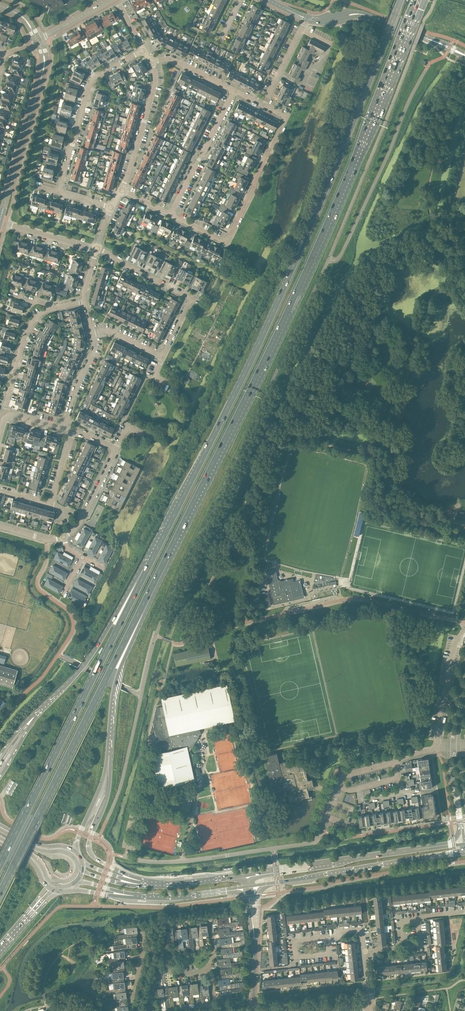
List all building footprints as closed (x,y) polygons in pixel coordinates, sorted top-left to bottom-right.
[(42,4),(42,2),(45,3),(44,5),(45,5),(46,3),(47,4),(46,6),(48,7),(49,5),(50,5),(49,8),(51,11),(64,4),(63,2),(66,1),(67,2),(71,0),(32,0),(42,4)] [(131,1),(137,11),(140,9),(141,11),(145,9),(144,7),(140,0),(136,0),(135,1),(134,0),(133,0),(131,1)] [(221,9),(224,4),(216,0),(213,0),(212,4),(213,5),(221,9)] [(211,9),(219,13),(221,9),(213,5),(211,9)] [(253,5),(250,10),(259,14),(261,9),(253,5)] [(209,14),(217,18),(219,13),(211,9),(209,14)] [(250,10),(248,15),(256,19),(259,14),(250,10)] [(107,15),(112,23),(117,21),(120,19),(117,14),(114,15),(112,12),(107,15)] [(206,19),(214,23),(217,18),(209,14),(206,19)] [(101,22),(104,28),(107,26),(112,23),(107,15),(102,18),(104,21),(101,22)] [(248,15),(246,19),(255,24),(258,20),(256,19),(248,15)] [(141,20),(144,25),(153,21),(150,16),(141,20)] [(202,23),(212,28),(214,23),(206,19),(204,18),(202,23)] [(243,24),(251,28),(253,29),(255,24),(246,19),(243,24)] [(279,24),(287,28),(289,23),(281,19),(279,24)] [(6,30),(9,23),(3,20),(0,27),(6,30)] [(90,24),(97,36),(104,31),(100,23),(97,25),(95,21),(90,24)] [(144,25),(147,30),(155,25),(153,21),(144,25)] [(201,29),(209,33),(212,28),(202,23),(201,22),(200,25),(203,26),(201,29)] [(12,34),(15,35),(18,29),(15,28),(16,26),(9,23),(6,30),(13,33),(12,34)] [(84,31),(89,40),(97,36),(90,24),(85,27),(87,30),(84,31)] [(243,24),(241,29),(249,33),(251,28),(243,24)] [(276,29),(284,33),(287,28),(279,24),(276,29)] [(147,30),(149,35),(158,30),(155,25),(147,30)] [(241,29),(238,34),(246,38),(249,33),(241,29)] [(274,34),(282,38),(284,33),(276,29),(274,34)] [(155,38),(157,41),(161,37),(160,35),(161,35),(158,30),(149,35),(152,39),(155,38)] [(73,33),(78,42),(83,39),(83,40),(86,38),(83,32),(80,34),(78,31),(73,33)] [(67,41),(70,46),(73,45),(78,42),(73,33),(68,36),(70,39),(67,41)] [(238,34),(236,39),(246,44),(248,39),(246,38),(238,34)] [(271,38),(279,42),(282,38),(274,34),(271,38)] [(160,44),(165,46),(169,37),(164,35),(163,37),(161,37),(157,41),(160,43),(160,44)] [(127,39),(122,42),(126,50),(127,49),(128,50),(130,48),(131,47),(129,42),(132,41),(129,36),(126,37),(127,39)] [(165,46),(170,49),(174,40),(169,37),(165,46)] [(269,43),(277,47),(279,42),(271,38),(269,43)] [(116,43),(113,44),(117,51),(120,50),(121,53),(123,52),(126,51),(126,50),(122,42),(120,39),(117,40),(115,41),(116,43)] [(234,44),(242,48),(243,49),(246,44),(236,39),(234,44)] [(170,49),(175,51),(179,42),(174,40),(170,49)] [(175,51),(180,53),(184,45),(179,42),(175,51)] [(267,48),(275,52),(277,47),(269,43),(267,48)] [(112,48),(107,50),(111,58),(112,58),(115,57),(115,56),(116,56),(115,53),(117,51),(113,44),(110,46),(112,48)] [(231,49),(239,53),(242,48),(234,44),(231,49)] [(180,53),(185,56),(189,47),(184,45),(180,53)] [(188,53),(193,56),(197,48),(192,45),(188,53)] [(299,52),(308,56),(310,52),(312,54),(315,49),(313,48),(310,47),(308,46),(307,49),(302,46),(299,52)] [(101,51),(98,52),(102,60),(105,59),(106,61),(107,60),(108,61),(111,59),(110,59),(111,58),(107,50),(106,48),(101,51)] [(197,48),(193,56),(198,58),(202,50),(202,49),(200,48),(200,49),(197,48)] [(264,53),(272,57),(275,52),(267,48),(264,53)] [(198,58),(203,61),(207,53),(202,50),(198,58)] [(207,63),(211,55),(213,53),(208,50),(207,53),(203,61),(207,63)] [(92,59),(96,67),(97,66),(97,67),(100,65),(101,64),(100,62),(102,60),(98,52),(95,54),(96,56),(92,59)] [(300,63),(306,66),(309,61),(306,60),(308,56),(299,52),(296,58),(301,60),(300,63)] [(262,58),(270,62),(272,57),(264,53),(262,58)] [(207,63),(212,66),(216,58),(211,55),(207,63)] [(11,64),(20,67),(21,64),(24,65),(25,59),(19,57),(18,60),(13,58),(11,64)] [(212,66),(217,68),(221,60),(216,58),(212,66)] [(259,63),(267,67),(270,62),(262,58),(259,63)] [(89,67),(91,69),(92,69),(93,69),(95,68),(95,67),(96,67),(92,59),(87,61),(86,59),(83,61),(87,68),(89,67)] [(217,68),(222,70),(226,62),(221,60),(217,68)] [(132,67),(134,72),(144,66),(144,65),(143,62),(142,62),(141,61),(137,64),(135,61),(129,64),(131,67),(132,67)] [(222,70),(227,73),(231,65),(226,62),(222,70)] [(257,68),(265,72),(267,67),(259,63),(257,68)] [(291,69),(299,73),(301,69),(304,71),(306,66),(300,63),(299,65),(294,63),(291,69)] [(14,74),(20,76),(22,71),(19,70),(20,67),(11,64),(9,70),(15,72),(14,74)] [(134,72),(138,79),(144,76),(142,74),(147,71),(146,70),(147,69),(145,67),(144,66),(134,72)] [(76,67),(73,73),(82,78),(84,74),(85,74),(87,72),(76,67)] [(227,77),(232,80),(236,72),(231,69),(227,77)] [(292,80),(298,83),(300,78),(298,76),(299,73),(291,69),(288,74),(293,77),(292,80)] [(115,75),(114,75),(118,83),(123,80),(124,82),(127,81),(124,76),(123,73),(120,75),(119,72),(118,73),(117,73),(115,74),(115,75)] [(232,80),(237,82),(241,74),(236,72),(232,80)] [(69,81),(80,86),(81,83),(79,82),(82,78),(73,73),(69,81)] [(6,81),(15,84),(16,81),(18,82),(20,76),(14,74),(13,77),(7,76),(6,81)] [(177,82),(182,84),(186,76),(181,74),(177,82)] [(237,82),(241,85),(245,77),(241,74),(237,82)] [(108,82),(112,89),(115,88),(114,86),(118,83),(114,75),(113,75),(110,77),(109,78),(110,80),(108,82)] [(182,84),(187,87),(191,79),(186,76),(182,84)] [(241,85),(246,87),(250,79),(245,77),(241,85)] [(187,87),(192,89),(196,81),(191,79),(187,87)] [(246,87),(251,89),(255,81),(250,79),(246,87)] [(6,81),(4,87),(10,89),(9,92),(15,94),(17,88),(18,85),(15,84),(6,81)] [(192,89),(197,91),(201,83),(196,81),(192,89)] [(251,89),(256,92),(260,84),(255,81),(251,89)] [(132,91),(135,92),(144,95),(144,94),(145,94),(146,91),(145,91),(146,89),(140,88),(141,85),(136,83),(134,88),(133,88),(132,91)] [(197,91),(202,94),(206,86),(201,83),(197,91)] [(68,84),(66,92),(75,95),(76,90),(78,91),(79,88),(68,84)] [(283,85),(280,91),(288,95),(291,97),(293,93),(295,88),(289,85),(288,88),(283,85)] [(202,94),(207,96),(211,88),(206,86),(202,94)] [(207,96),(211,99),(215,91),(211,88),(207,96)] [(96,98),(104,101),(106,95),(108,96),(109,93),(103,91),(102,94),(97,93),(97,94),(96,94),(95,97),(96,97),(96,98)] [(211,99),(216,101),(221,93),(215,91),(211,99)] [(278,100),(287,105),(291,97),(288,95),(280,91),(277,97),(279,98),(278,100)] [(1,99),(10,101),(13,102),(15,94),(9,92),(8,95),(2,93),(1,99)] [(66,92),(64,99),(75,103),(75,100),(74,99),(75,95),(66,92)] [(131,100),(136,102),(137,99),(142,100),(143,99),(144,96),(144,95),(135,92),(134,96),(132,95),(131,100)] [(171,98),(180,103),(182,97),(174,93),(171,98)] [(98,108),(105,110),(106,107),(103,106),(104,101),(96,98),(95,99),(94,102),(94,104),(99,105),(98,108)] [(169,103),(177,107),(180,103),(171,98),(169,103)] [(10,111),(12,105),(9,105),(10,101),(1,99),(0,101),(0,105),(5,106),(4,109),(10,111)] [(64,99),(61,107),(71,110),(72,105),(74,106),(75,103),(64,99)] [(235,111),(240,114),(244,105),(239,102),(235,111)] [(167,108),(175,112),(177,107),(169,103),(167,108)] [(240,114),(245,116),(249,107),(244,105),(240,114)] [(59,114),(70,118),(71,115),(69,114),(71,110),(61,107),(59,114)] [(200,113),(208,117),(210,111),(202,107),(200,113)] [(245,116),(250,119),(254,110),(249,107),(245,116)] [(164,113),(172,117),(175,112),(167,108),(164,113)] [(5,119),(6,116),(8,116),(10,111),(4,109),(3,112),(0,111),(0,117),(5,119)] [(250,119),(254,121),(259,112),(254,110),(250,119)] [(254,121),(259,123),(264,115),(259,112),(254,121)] [(162,118),(170,122),(172,117),(164,113),(162,118)] [(197,117),(205,121),(208,117),(200,113),(197,117)] [(92,120),(101,122),(103,123),(105,118),(103,117),(94,115),(92,120)] [(259,123),(264,126),(268,117),(264,115),(259,123)] [(59,116),(57,124),(66,127),(67,122),(69,123),(70,120),(59,116)] [(195,122),(203,126),(205,121),(197,117),(195,122)] [(264,126),(269,128),(273,119),(268,117),(264,126)] [(159,123),(168,127),(170,122),(162,118),(159,123)] [(269,128),(274,131),(278,122),(273,119),(269,128)] [(226,126),(235,130),(237,125),(229,121),(226,126)] [(192,127),(200,131),(203,126),(195,122),(192,127)] [(157,127),(165,131),(168,127),(159,123),(157,127)] [(57,124),(54,131),(65,134),(66,131),(64,131),(66,127),(57,124)] [(224,131),(232,135),(235,130),(226,126),(224,131)] [(154,133),(163,137),(165,131),(157,127),(154,133)] [(190,132),(198,136),(200,131),(192,127),(190,132)] [(54,131),(52,139),(61,141),(63,137),(64,138),(65,134),(54,131)] [(221,135),(230,140),(232,135),(224,131),(221,135)] [(188,137),(196,141),(198,136),(190,132),(188,137)] [(254,145),(261,149),(264,143),(258,140),(260,137),(255,134),(253,138),(252,140),(256,142),(254,145)] [(153,140),(161,144),(163,139),(155,135),(153,140)] [(219,140),(228,145),(230,140),(221,135),(219,140)] [(185,142),(193,146),(196,141),(188,137),(185,142)] [(50,146),(61,149),(62,146),(60,146),(61,141),(52,139),(50,146)] [(150,145),(158,149),(161,144),(153,140),(150,145)] [(216,145),(225,149),(228,145),(219,140),(216,145)] [(183,147),(191,151),(193,146),(185,142),(183,147)] [(148,150),(156,154),(158,149),(150,145),(148,150)] [(214,150),(223,154),(225,149),(216,145),(214,150)] [(246,152),(251,155),(252,152),(258,155),(261,149),(254,145),(252,149),(248,147),(246,152)] [(49,148),(47,156),(56,158),(58,154),(59,154),(60,151),(49,148)] [(180,154),(189,158),(192,153),(183,149),(180,154)] [(146,155),(154,159),(156,154),(148,150),(146,155)] [(212,155),(220,159),(223,154),(214,150),(212,155)] [(245,163),(253,166),(256,161),(250,158),(251,155),(246,152),(244,155),(248,157),(245,163)] [(178,159),(187,163),(189,158),(180,154),(178,159)] [(151,164),(153,165),(156,160),(154,159),(146,155),(143,160),(151,164)] [(209,160),(218,164),(220,159),(212,155),(209,160)] [(44,162),(44,163),(56,166),(57,163),(55,163),(56,158),(47,156),(45,162),(44,162)] [(175,164),(184,168),(187,163),(178,159),(175,164)] [(141,165),(149,169),(151,164),(143,160),(141,165)] [(207,165),(215,169),(218,164),(209,160),(207,165)] [(45,164),(43,171),(52,173),(53,169),(55,169),(56,166),(44,163),(44,164),(45,164)] [(236,170),(242,173),(244,169),(250,172),(253,166),(245,163),(243,166),(240,164),(239,166),(238,166),(236,170)] [(173,169),(182,173),(184,168),(175,164),(173,169)] [(138,169),(146,173),(149,169),(141,165),(138,169)] [(205,172),(213,176),(216,171),(208,167),(205,172)] [(73,173),(81,176),(84,176),(86,171),(83,170),(74,168),(73,173)] [(136,174),(144,178),(146,173),(138,169),(136,174)] [(171,173),(179,178),(182,173),(173,169),(171,173)] [(41,178),(52,181),(53,178),(51,178),(52,173),(43,171),(41,178)] [(203,177),(211,181),(213,176),(205,172),(203,177)] [(237,183),(245,186),(248,181),(242,178),(243,175),(238,172),(236,177),(239,179),(237,183)] [(77,183),(80,184),(81,181),(80,181),(81,176),(73,173),(71,179),(78,181),(77,183)] [(168,178),(177,183),(179,178),(171,173),(168,178)] [(133,179),(141,183),(144,178),(136,174),(133,179)] [(200,182),(208,186),(211,181),(203,177),(200,182)] [(166,183),(175,187),(177,183),(168,178),(166,183)] [(131,184),(139,188),(141,183),(133,179),(131,184)] [(101,181),(100,187),(102,187),(101,190),(105,192),(108,193),(109,189),(111,190),(113,185),(104,182),(101,181)] [(198,187),(206,191),(208,186),(200,182),(198,187)] [(163,188),(172,192),(175,187),(166,183),(163,188)] [(229,189),(235,192),(236,189),(242,192),(245,186),(237,183),(234,188),(231,186),(229,189)] [(195,192),(203,196),(206,191),(198,187),(195,192)] [(161,193),(170,197),(172,192),(163,188),(161,193)] [(227,199),(236,204),(239,198),(233,195),(235,192),(229,189),(228,192),(230,193),(227,199)] [(159,192),(156,197),(167,202),(170,197),(161,193),(159,192)] [(193,197),(201,201),(203,196),(195,192),(193,197)] [(30,204),(38,207),(41,198),(36,197),(37,196),(33,195),(30,204)] [(191,201),(199,205),(201,201),(193,197),(191,201)] [(38,207),(46,209),(49,199),(46,198),(45,199),(41,198),(38,207)] [(220,206),(226,209),(228,206),(233,209),(236,204),(227,199),(226,198),(223,204),(222,203),(220,206)] [(46,209),(53,211),(56,202),(51,201),(52,200),(49,199),(46,209)] [(188,206),(196,210),(199,205),(191,201),(188,206)] [(53,211),(61,213),(64,204),(61,203),(60,204),(56,202),(53,211)] [(123,209),(132,213),(135,206),(127,202),(125,206),(124,206),(123,209)] [(64,214),(72,216),(74,208),(70,206),(70,205),(67,204),(64,214)] [(186,211),(194,215),(196,210),(188,206),(186,211)] [(220,210),(217,216),(228,221),(231,215),(225,212),(226,209),(220,206),(221,207),(219,210),(220,210)] [(72,216),(79,219),(82,209),(79,208),(79,209),(74,208),(72,216)] [(79,219),(87,221),(89,212),(85,211),(85,210),(82,209),(79,219)] [(120,216),(128,220),(132,213),(123,209),(121,212),(122,212),(120,216)] [(87,221),(94,223),(97,213),(94,212),(94,213),(89,212),(87,221)] [(142,221),(147,224),(152,215),(149,213),(149,214),(146,212),(143,218),(140,217),(138,222),(141,224),(142,221)] [(150,230),(153,231),(156,225),(154,224),(157,218),(154,217),(154,216),(152,215),(147,224),(152,226),(150,230)] [(217,215),(212,224),(217,227),(219,224),(225,227),(228,221),(217,216),(217,215)] [(116,223),(125,227),(128,220),(120,216),(118,220),(117,220),(116,223)] [(158,229),(163,232),(168,223),(165,221),(165,222),(162,220),(159,227),(156,225),(153,231),(156,233),(158,229)] [(113,231),(121,235),(125,227),(116,223),(114,226),(115,226),(113,231)] [(167,237),(170,239),(172,233),(170,232),(173,226),(170,225),(171,224),(168,223),(163,232),(168,235),(167,237)] [(178,243),(179,240),(184,231),(181,229),(181,230),(178,229),(176,232),(175,231),(174,231),(172,233),(170,239),(178,243)] [(181,244),(186,247),(189,241),(186,240),(189,234),(186,233),(187,232),(184,231),(179,240),(182,241),(181,244)] [(190,246),(195,248),(200,239),(197,237),(197,238),(194,237),(191,243),(189,241),(186,247),(189,248),(190,246)] [(200,239),(195,248),(198,250),(197,252),(198,253),(199,253),(196,258),(199,260),(202,255),(206,246),(204,245),(205,242),(203,241),(203,240),(200,239)] [(17,250),(22,252),(25,242),(20,241),(19,242),(14,240),(11,250),(17,252),(17,250)] [(26,254),(29,255),(32,246),(29,245),(30,244),(25,242),(22,252),(27,253),(26,254)] [(32,255),(37,256),(40,247),(35,245),(34,246),(32,246),(29,255),(32,256),(32,255)] [(206,254),(211,256),(216,247),(213,245),(213,246),(210,245),(209,247),(206,246),(202,255),(205,256),(206,254)] [(137,258),(142,249),(135,246),(130,256),(133,258),(133,256),(137,258)] [(41,259),(44,259),(47,250),(44,249),(45,248),(40,247),(37,256),(42,258),(41,259)] [(215,262),(218,264),(223,254),(220,252),(221,250),(219,249),(219,248),(216,247),(211,256),(215,258),(214,259),(216,260),(215,262)] [(47,259),(52,260),(55,251),(50,249),(49,251),(47,250),(44,259),(47,260),(47,259)] [(144,263),(146,258),(144,257),(147,252),(142,249),(137,258),(142,260),(141,262),(144,263)] [(56,263),(59,264),(62,254),(59,254),(60,252),(55,251),(52,260),(57,262),(56,263)] [(151,265),(156,256),(149,253),(146,258),(144,263),(146,265),(147,263),(151,265)] [(155,269),(158,270),(163,260),(156,256),(151,265),(156,267),(155,269)] [(72,265),(82,267),(83,262),(82,262),(83,259),(73,257),(72,259),(73,260),(72,265)] [(167,273),(171,264),(164,261),(159,271),(162,272),(163,271),(167,273)] [(170,276),(173,278),(178,268),(171,264),(167,273),(171,275),(170,276)] [(69,272),(78,274),(79,272),(80,272),(82,267),(72,265),(71,269),(69,269),(69,272)] [(102,266),(100,271),(109,274),(108,275),(111,276),(112,274),(109,273),(110,269),(102,266)] [(179,279),(183,281),(187,272),(180,269),(175,279),(178,280),(179,279)] [(189,286),(194,276),(192,274),(193,273),(192,272),(188,270),(187,272),(183,281),(187,283),(186,284),(189,286)] [(68,280),(77,282),(79,277),(78,277),(78,274),(69,272),(68,274),(69,275),(68,280)] [(122,286),(126,278),(121,275),(117,283),(121,285),(122,286)] [(21,286),(24,286),(26,277),(24,276),(23,277),(19,276),(16,285),(21,287),(21,286)] [(193,286),(197,288),(201,279),(194,276),(189,286),(192,287),(193,286)] [(26,288),(31,290),(34,280),(29,279),(29,277),(26,277),(24,286),(26,287),(26,288)] [(99,277),(97,282),(106,284),(105,285),(108,286),(109,284),(106,283),(107,279),(99,277)] [(127,288),(131,280),(126,278),(122,286),(121,285),(120,288),(122,289),(123,286),(127,288)] [(200,291),(203,293),(209,282),(208,281),(207,282),(201,279),(197,288),(201,290),(200,291)] [(36,290),(39,291),(41,281),(39,280),(38,281),(34,280),(31,290),(36,291),(36,290)] [(64,287),(74,290),(75,287),(76,287),(77,282),(68,280),(66,284),(65,284),(64,287)] [(132,290),(136,282),(131,280),(127,288),(131,290),(132,290)] [(41,292),(46,294),(49,284),(44,283),(44,282),(41,281),(39,291),(41,291),(41,292)] [(137,293),(141,285),(136,282),(132,290),(131,290),(129,292),(131,293),(132,291),(137,293)] [(46,294),(51,295),(51,294),(54,295),(57,285),(54,284),(53,286),(49,284),(46,294)] [(141,295),(145,287),(141,285),(137,293),(140,295),(141,295)] [(96,287),(94,292),(105,295),(107,290),(104,289),(96,287)] [(142,296),(146,298),(150,290),(145,287),(141,295),(140,295),(139,297),(141,298),(142,296)] [(146,298),(150,300),(151,300),(155,292),(150,290),(146,298)] [(93,297),(101,300),(104,301),(105,295),(94,292),(93,297)] [(149,302),(151,303),(152,301),(156,303),(160,295),(155,292),(151,300),(150,300),(149,302)] [(169,303),(177,307),(179,302),(171,298),(169,302),(169,303)] [(17,312),(21,313),(23,306),(18,305),(19,302),(11,300),(10,305),(13,306),(11,311),(17,313),(17,312)] [(166,308),(174,312),(177,307),(169,303),(169,302),(167,301),(166,303),(168,304),(166,308)] [(108,313),(113,315),(117,307),(112,305),(108,313)] [(113,315),(118,318),(122,310),(123,310),(124,308),(122,307),(121,309),(117,307),(113,315)] [(68,311),(70,316),(79,314),(79,311),(80,310),(79,308),(68,311)] [(164,313),(172,317),(174,312),(166,308),(164,312),(164,313)] [(118,318),(123,320),(127,312),(123,310),(122,310),(118,318)] [(161,317),(169,321),(172,317),(164,313),(164,312),(162,310),(161,312),(163,314),(161,317)] [(123,320),(128,323),(132,315),(133,315),(134,313),(132,312),(131,314),(127,312),(123,320)] [(13,325),(17,326),(19,320),(15,318),(15,315),(7,313),(6,318),(9,319),(7,324),(13,326),(13,325)] [(128,323),(132,325),(137,317),(133,315),(132,315),(128,323)] [(132,325),(137,327),(141,319),(142,320),(143,317),(142,317),(140,319),(137,317),(132,325)] [(159,322),(167,326),(169,321),(161,317),(159,321),(159,322)] [(44,328),(53,334),(56,328),(58,324),(48,319),(45,325),(46,325),(44,328)] [(71,322),(72,327),(82,324),(81,321),(83,321),(82,319),(71,322)] [(137,327),(142,330),(146,322),(142,320),(141,319),(137,327)] [(157,327),(165,331),(167,326),(159,322),(159,321),(157,320),(156,322),(159,323),(157,327)] [(9,339),(14,340),(16,333),(11,332),(11,329),(3,326),(2,332),(5,333),(3,338),(9,340),(9,339)] [(154,332),(162,336),(165,331),(157,327),(155,331),(154,332)] [(38,332),(50,339),(53,334),(44,328),(42,331),(39,329),(38,332)] [(152,337),(160,341),(162,336),(154,332),(155,331),(152,330),(151,332),(154,333),(152,337)] [(37,340),(46,344),(50,339),(38,332),(36,335),(39,337),(37,340)] [(31,346),(45,350),(46,344),(37,340),(36,344),(32,343),(31,346)] [(4,353),(5,350),(10,352),(12,345),(8,344),(8,343),(2,341),(1,346),(0,346),(0,352),(4,353)] [(115,352),(119,344),(114,342),(110,350),(115,352)] [(118,359),(120,355),(124,347),(119,344),(115,352),(118,354),(116,358),(118,359)] [(33,354),(43,357),(45,350),(31,346),(31,349),(34,350),(33,354)] [(120,355),(125,357),(129,349),(124,347),(120,355)] [(74,348),(71,353),(82,358),(83,356),(81,355),(83,352),(81,352),(81,350),(74,348)] [(125,357),(130,360),(134,352),(129,349),(125,357)] [(7,364),(8,357),(4,356),(4,353),(0,352),(0,363),(2,364),(2,363),(7,364)] [(130,360),(135,362),(139,354),(134,352),(130,360)] [(71,353),(69,358),(78,362),(79,359),(81,360),(82,358),(71,353)] [(135,362),(139,364),(143,356),(139,354),(135,362)] [(139,364),(144,367),(148,359),(143,356),(139,364)] [(27,363),(40,367),(42,360),(32,357),(31,361),(28,360),(27,363)] [(69,358),(66,362),(77,368),(78,366),(77,365),(78,362),(69,358)] [(102,365),(110,369),(113,364),(105,360),(102,365)] [(66,362),(64,367),(73,372),(75,369),(76,370),(77,368),(66,362)] [(28,370),(38,373),(40,367),(27,363),(26,366),(29,367),(28,370)] [(100,370),(108,374),(110,369),(102,365),(100,370)] [(64,367),(62,372),(72,377),(73,375),(72,375),(73,372),(64,367)] [(23,375),(36,379),(38,373),(28,370),(27,373),(24,372),(23,375)] [(98,375),(106,379),(108,374),(100,370),(98,375)] [(59,377),(68,382),(70,379),(71,379),(72,377),(62,372),(59,377)] [(130,379),(139,383),(141,378),(133,374),(130,379)] [(25,383),(34,386),(36,379),(23,375),(22,379),(26,380),(25,383)] [(95,380),(103,384),(106,379),(98,375),(95,380)] [(128,384),(136,388),(139,383),(130,379),(128,384)] [(93,385),(101,389),(103,384),(95,380),(93,385)] [(57,381),(56,386),(67,389),(67,387),(66,387),(67,384),(57,381)] [(19,388),(33,392),(34,386),(25,383),(24,386),(20,385),(19,388)] [(126,389),(134,393),(136,388),(128,384),(126,389)] [(90,390),(98,394),(101,389),(93,385),(90,390)] [(21,395),(31,398),(33,392),(19,388),(18,391),(22,392),(21,395)] [(123,394),(131,398),(134,393),(126,389),(123,394)] [(88,394),(96,398),(98,394),(90,390),(88,394)] [(54,391),(53,397),(64,400),(64,398),(63,397),(64,394),(54,391)] [(119,398),(129,403),(131,398),(123,394),(121,393),(119,398)] [(85,400),(93,404),(96,398),(88,394),(85,400)] [(16,401),(29,405),(31,398),(21,395),(20,399),(17,398),(16,401)] [(53,397),(51,402),(61,405),(62,402),(63,402),(64,400),(53,397)] [(116,403),(126,408),(129,403),(119,398),(116,403)] [(17,408),(27,411),(29,405),(16,401),(15,404),(18,405),(17,408)] [(51,402),(50,407),(61,410),(61,408),(60,408),(61,405),(51,402)] [(114,407),(124,412),(126,408),(116,403),(114,407)] [(48,412),(58,415),(59,412),(60,412),(61,410),(50,407),(48,412)] [(111,412),(122,418),(124,412),(114,407),(111,412)] [(76,419),(81,421),(85,413),(80,411),(76,419)] [(81,421),(86,424),(90,416),(85,413),(81,421)] [(86,424),(90,426),(94,418),(90,416),(86,424)] [(94,418),(90,426),(95,429),(101,418),(96,416),(94,418)] [(95,429),(100,431),(105,420),(101,418),(95,429)] [(105,434),(109,425),(110,423),(105,420),(100,431),(105,434)] [(15,438),(16,435),(18,426),(13,425),(11,431),(8,430),(6,436),(10,437),(10,436),(15,438)] [(105,434),(110,436),(114,428),(109,425),(105,434)] [(16,435),(15,437),(20,439),(20,440),(23,441),(25,435),(22,434),(24,428),(18,426),(16,435)] [(23,441),(32,443),(35,431),(30,430),(28,436),(25,435),(23,441)] [(32,443),(40,446),(42,440),(39,439),(41,433),(35,431),(32,443)] [(49,445),(50,445),(52,436),(47,435),(45,441),(42,440),(40,446),(48,448),(49,445)] [(53,452),(57,453),(59,445),(56,444),(58,438),(52,436),(50,445),(55,447),(53,452)] [(84,447),(92,451),(94,452),(97,447),(87,442),(84,447)] [(4,453),(13,456),(15,451),(18,452),(19,448),(13,447),(12,450),(6,448),(4,453)] [(84,447),(82,452),(90,456),(92,451),(84,447)] [(82,452),(79,456),(87,460),(90,456),(82,452)] [(8,464),(14,465),(15,462),(12,461),(13,456),(4,453),(3,459),(7,460),(6,463),(8,464)] [(79,456),(77,461),(85,465),(87,460),(79,456)] [(122,468),(128,471),(132,473),(137,475),(140,468),(135,465),(134,469),(130,467),(132,463),(126,460),(123,465),(122,468)] [(77,461),(74,466),(83,470),(85,471),(87,466),(85,465),(77,461)] [(8,473),(10,468),(13,469),(14,465),(8,464),(7,467),(1,465),(0,469),(0,470),(8,473)] [(72,471),(81,476),(81,475),(80,475),(83,470),(74,466),(72,471)] [(118,475),(124,478),(128,480),(133,482),(137,475),(132,473),(130,476),(126,474),(128,471),(122,468),(120,472),(118,475)] [(4,477),(3,481),(9,482),(10,479),(12,474),(8,473),(0,470),(0,476),(4,477)] [(71,477),(79,481),(81,476),(72,471),(73,472),(71,477)] [(125,487),(130,489),(133,482),(128,480),(126,483),(123,482),(124,478),(118,475),(116,480),(115,482),(121,485),(125,487)] [(68,481),(76,485),(79,481),(71,477),(68,481)] [(28,486),(39,490),(41,484),(32,482),(29,481),(28,486)] [(66,486),(74,490),(76,485),(68,481),(66,486)] [(121,494),(126,497),(130,489),(125,487),(123,491),(119,489),(121,485),(115,482),(113,487),(111,489),(117,492),(121,494)] [(64,491),(72,495),(74,490),(66,486),(64,491)] [(108,496),(114,499),(123,504),(126,497),(121,494),(119,498),(115,496),(117,492),(111,489),(109,494),(108,496)] [(61,496),(69,500),(72,495),(64,491),(61,496)] [(59,501),(67,505),(69,500),(61,496),(59,501)] [(104,504),(119,511),(123,504),(118,501),(116,505),(112,503),(114,499),(108,496),(105,501),(104,504)] [(13,509),(16,510),(18,501),(13,500),(9,511),(11,512),(13,509)] [(364,512),(359,511),(354,534),(359,536),(364,512)] [(464,520),(464,512),(460,511),(460,514),(457,513),(456,518),(464,520)] [(76,543),(82,546),(90,532),(84,528),(76,543)] [(87,551),(94,555),(102,540),(95,536),(87,551)] [(98,559),(105,563),(113,548),(106,545),(98,559)] [(57,552),(54,558),(68,566),(72,560),(57,552)] [(53,565),(49,572),(64,580),(67,573),(53,565)] [(80,573),(95,581),(98,574),(84,566),(80,573)] [(266,571),(274,604),(304,597),(300,580),(289,582),(288,579),(281,581),(277,578),(275,569),(266,571)] [(44,585),(59,593),(62,586),(48,578),(44,585)] [(74,585),(88,593),(92,586),(77,578),(74,585)] [(71,590),(67,597),(81,605),(85,598),(87,596),(72,588),(71,591),(71,590)] [(268,592),(260,593),(263,607),(271,605),(268,592)] [(173,653),(176,666),(211,659),(208,645),(173,653)] [(12,687),(17,670),(0,665),(0,683),(12,687)] [(150,754),(158,788),(194,780),(188,750),(189,750),(193,743),(193,742),(195,741),(194,740),(196,739),(197,738),(196,736),(198,736),(200,732),(199,728),(218,724),(234,720),(233,714),(226,684),(161,698),(163,706),(156,708),(150,731),(155,732),(158,743),(160,742),(160,743),(161,744),(162,744),(164,751),(150,754)] [(288,797),(289,801),(295,800),(295,801),(301,799),(309,797),(307,789),(306,787),(313,785),(312,779),(307,780),(305,769),(303,769),(300,757),(282,762),(280,754),(279,755),(279,752),(277,753),(276,752),(264,755),(272,791),(282,789),(284,796),(286,795),(286,798),(288,797)] [(418,759),(419,766),(430,765),(429,760),(428,758),(429,758),(418,759)] [(419,766),(420,774),(431,772),(430,767),(429,766),(430,766),(430,765),(419,766)] [(420,774),(422,781),(432,779),(431,774),(431,773),(431,772),(420,774)] [(422,781),(423,788),(433,787),(432,781),(432,782),(432,780),(432,779),(422,781)] [(429,806),(423,807),(425,817),(425,816),(435,815),(435,816),(437,815),(436,812),(437,812),(436,805),(435,805),(435,803),(434,796),(434,793),(432,794),(427,794),(428,802),(429,806)] [(423,807),(416,808),(418,818),(420,817),(420,818),(425,817),(423,807)] [(416,808),(409,809),(410,819),(411,819),(413,818),(413,819),(418,818),(416,808)] [(409,809),(402,810),(403,820),(404,820),(406,819),(406,820),(410,819),(409,809)] [(402,810),(395,811),(396,821),(397,821),(398,820),(398,821),(403,820),(402,810)] [(395,811),(387,812),(389,822),(390,822),(391,821),(391,822),(396,821),(395,811)] [(387,812),(380,813),(382,823),(383,823),(384,822),(384,823),(389,822),(387,812)] [(380,813),(373,814),(375,824),(377,823),(377,824),(382,823),(380,813)] [(373,814),(366,815),(368,825),(370,825),(375,824),(373,814)] [(359,816),(360,826),(361,826),(363,826),(368,825),(366,815),(359,816)] [(227,917),(218,918),(219,924),(223,923),(223,927),(228,927),(239,925),(243,925),(242,920),(238,921),(228,922),(227,917)] [(198,936),(199,946),(204,946),(202,935),(208,934),(207,925),(201,926),(201,931),(197,931),(198,936)] [(118,939),(125,938),(126,938),(133,937),(132,933),(137,932),(136,926),(127,927),(128,933),(117,935),(118,939)] [(188,937),(188,940),(189,948),(194,947),(192,937),(198,936),(197,931),(197,927),(191,928),(191,932),(187,932),(187,933),(188,937)] [(223,927),(219,928),(220,934),(224,933),(225,937),(230,937),(240,935),(244,935),(243,930),(240,931),(229,932),(228,927),(223,927)] [(177,934),(179,949),(184,949),(183,941),(188,940),(188,937),(187,933),(187,932),(187,928),(181,929),(181,933),(177,934)] [(164,941),(165,951),(170,951),(168,940),(174,939),(175,950),(179,949),(177,934),(177,931),(173,932),(173,930),(167,931),(167,937),(164,941)] [(113,945),(114,950),(133,947),(132,947),(133,947),(133,943),(136,942),(135,936),(133,937),(126,938),(125,938),(126,944),(113,945)] [(225,937),(221,938),(221,944),(226,943),(226,947),(231,947),(242,945),(241,941),(230,942),(230,937),(225,937)] [(226,947),(222,948),(223,954),(227,953),(228,957),(228,958),(229,957),(243,955),(242,951),(232,952),(231,947),(226,947)] [(115,958),(105,959),(105,964),(114,963),(114,962),(120,961),(120,957),(124,957),(123,951),(114,952),(115,958)] [(228,957),(220,959),(221,965),(225,964),(225,968),(230,967),(241,966),(240,962),(230,963),(229,957),(228,958),(228,957)] [(114,968),(104,969),(105,974),(110,973),(113,973),(120,972),(119,968),(123,967),(123,961),(120,961),(114,962),(114,963),(114,968)] [(225,968),(221,969),(222,975),(226,974),(227,978),(228,978),(246,975),(245,971),(231,973),(230,967),(225,968)] [(104,980),(103,980),(104,984),(114,983),(119,982),(119,978),(123,977),(122,971),(120,972),(113,973),(110,973),(111,979),(104,980)] [(293,977),(294,985),(301,984),(301,982),(300,976),(293,977)] [(227,978),(219,979),(220,985),(220,989),(225,989),(240,986),(239,982),(229,984),(228,978),(227,978)] [(115,988),(105,990),(105,994),(116,993),(121,992),(120,988),(124,987),(123,981),(119,982),(114,983),(115,988)] [(188,989),(188,994),(190,1004),(194,1004),(193,993),(194,993),(195,995),(199,994),(198,992),(198,990),(197,983),(191,984),(192,988),(188,989)] [(178,990),(178,995),(179,998),(180,1006),(184,1005),(183,994),(188,994),(188,989),(187,985),(181,986),(182,990),(178,990)] [(198,990),(198,992),(199,994),(200,1003),(204,1002),(203,994),(209,994),(208,985),(202,985),(202,990),(198,990)] [(172,991),(168,992),(170,1007),(174,1006),(173,999),(179,998),(178,995),(178,990),(177,986),(171,987),(172,991)] [(225,989),(220,989),(221,989),(222,993),(221,993),(222,999),(231,998),(230,992),(241,991),(240,986),(225,989)] [(163,988),(157,989),(158,998),(164,997),(166,1008),(170,1007),(168,992),(164,992),(163,988)] [(117,998),(106,1000),(107,1004),(122,1002),(121,998),(126,997),(125,991),(121,992),(116,993),(117,998)] [(107,1004),(107,1009),(118,1007),(118,1010),(128,1010),(127,1006),(123,1006),(122,1002),(107,1004)]
